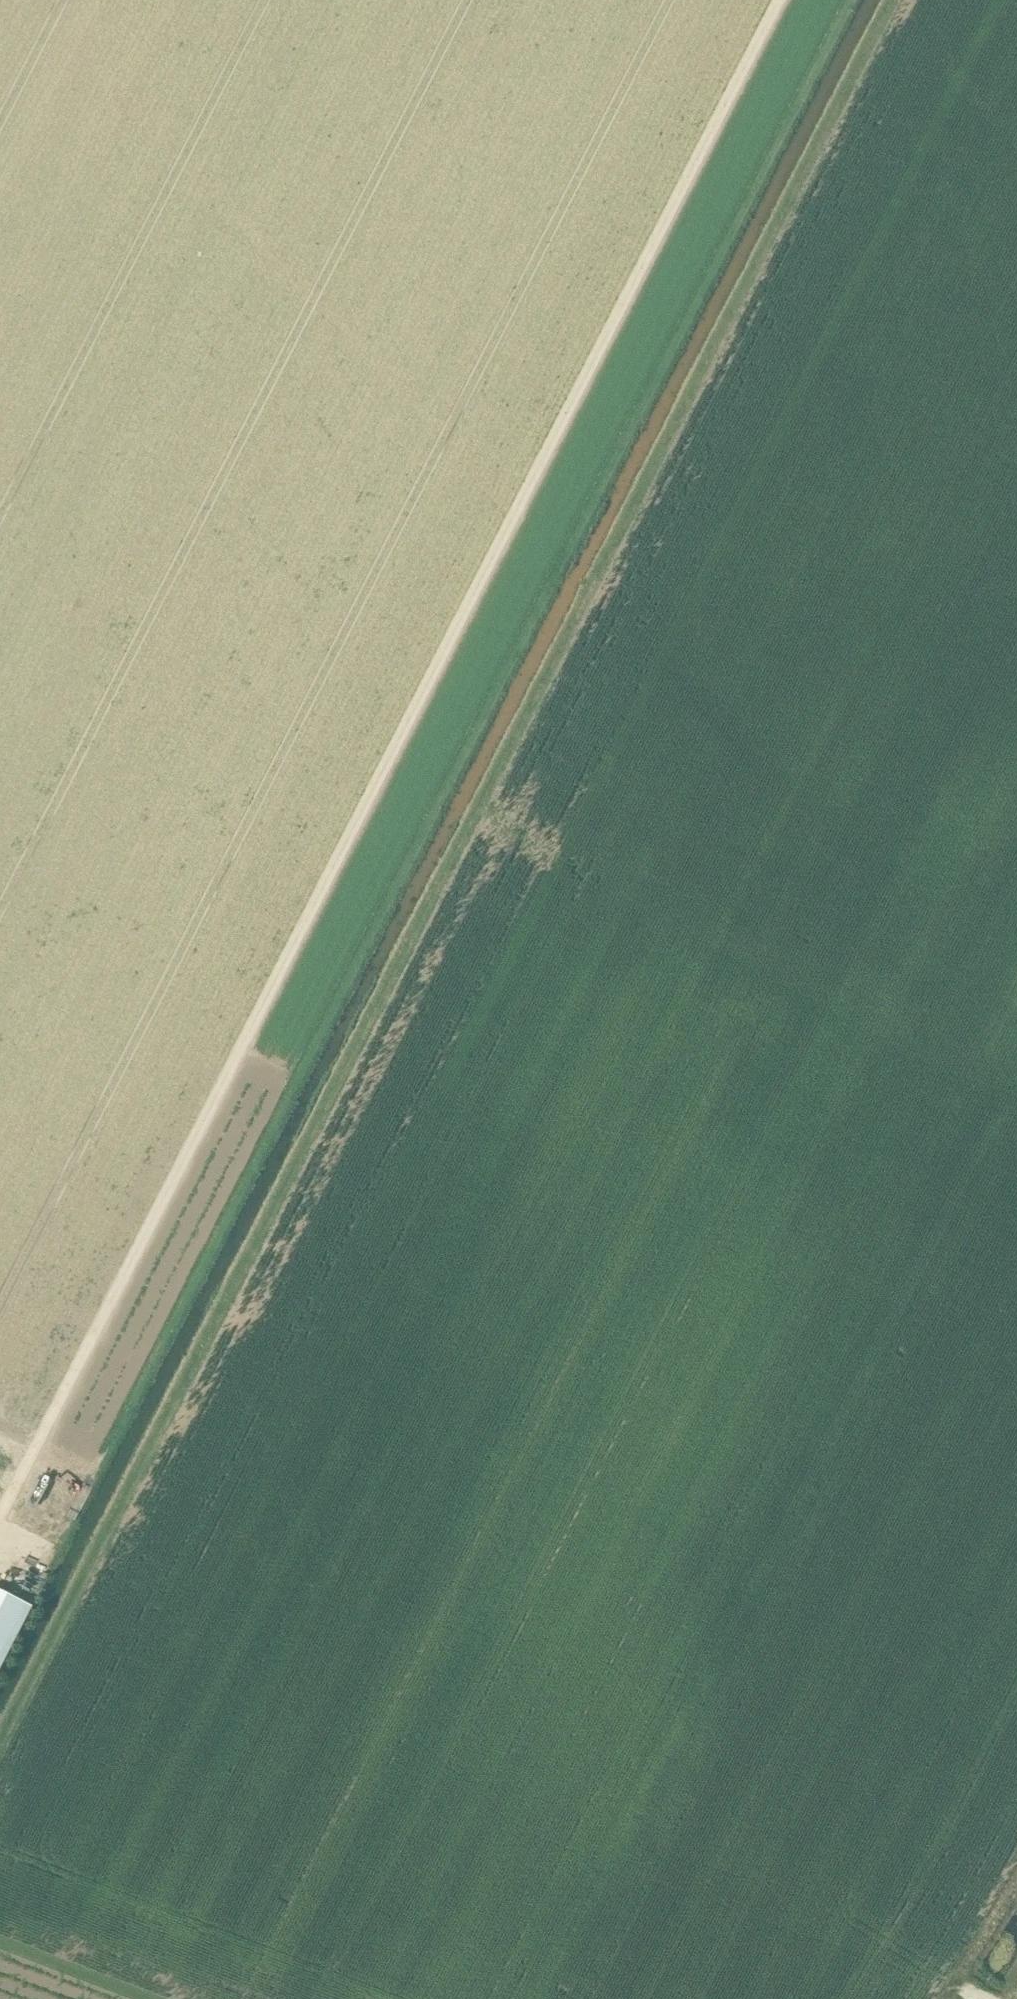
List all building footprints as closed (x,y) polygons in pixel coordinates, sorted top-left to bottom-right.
[(32,1607),(0,1591),(0,1669),(32,1607)]
